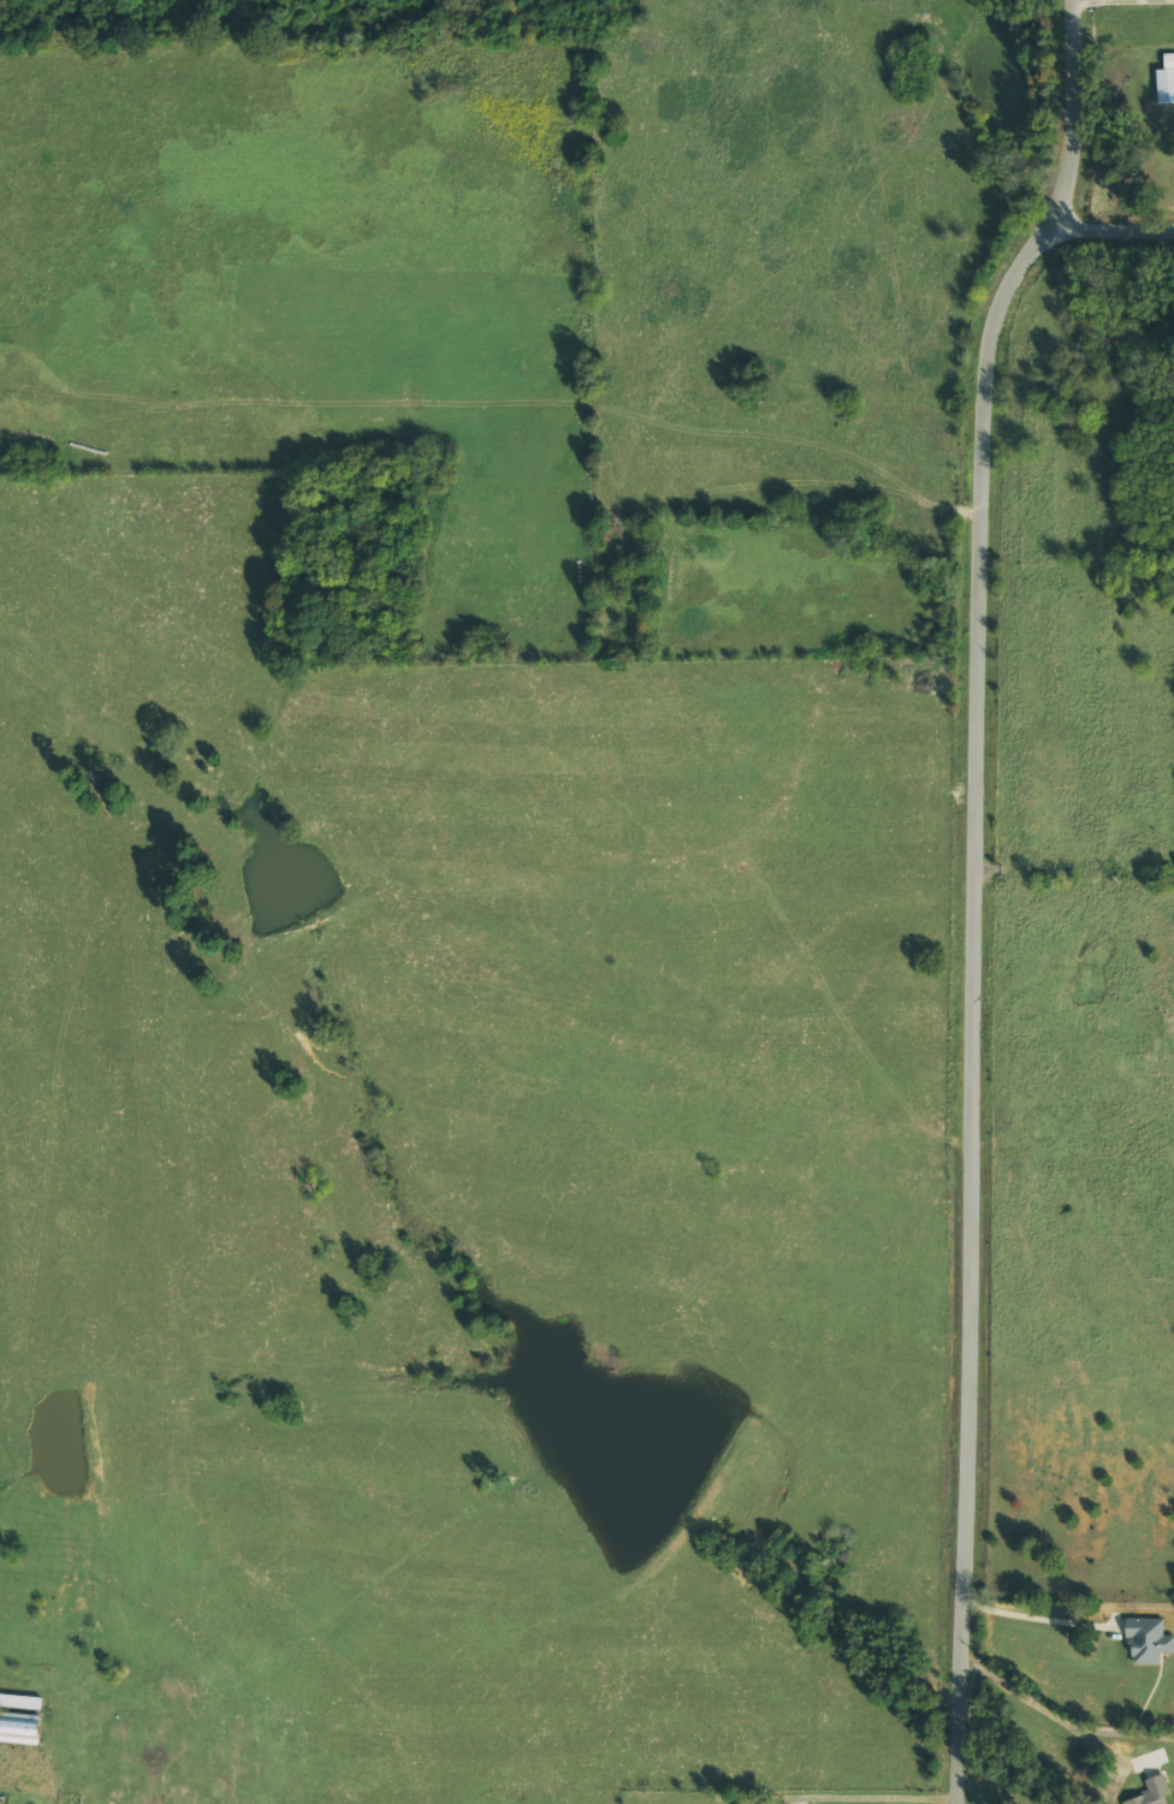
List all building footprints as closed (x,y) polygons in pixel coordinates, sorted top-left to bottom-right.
[(1156,70),(1157,104),(1173,103),(1173,54),(1163,54),(1164,70),(1156,70)] [(1137,1637),(1138,1645),(1146,1667),(1173,1667),(1173,1658),(1173,1642),(1172,1630),(1164,1622),(1137,1625),(1137,1637)] [(0,1695),(0,1707),(41,1709),(42,1696),(0,1695)] [(39,1716),(4,1713),(3,1727),(0,1727),(0,1738),(0,1741),(37,1744),(39,1716)] [(1165,1794),(1170,1792),(1165,1773),(1144,1780),(1148,1794),(1122,1801),(1123,1803),(1168,1803),(1165,1794)]
